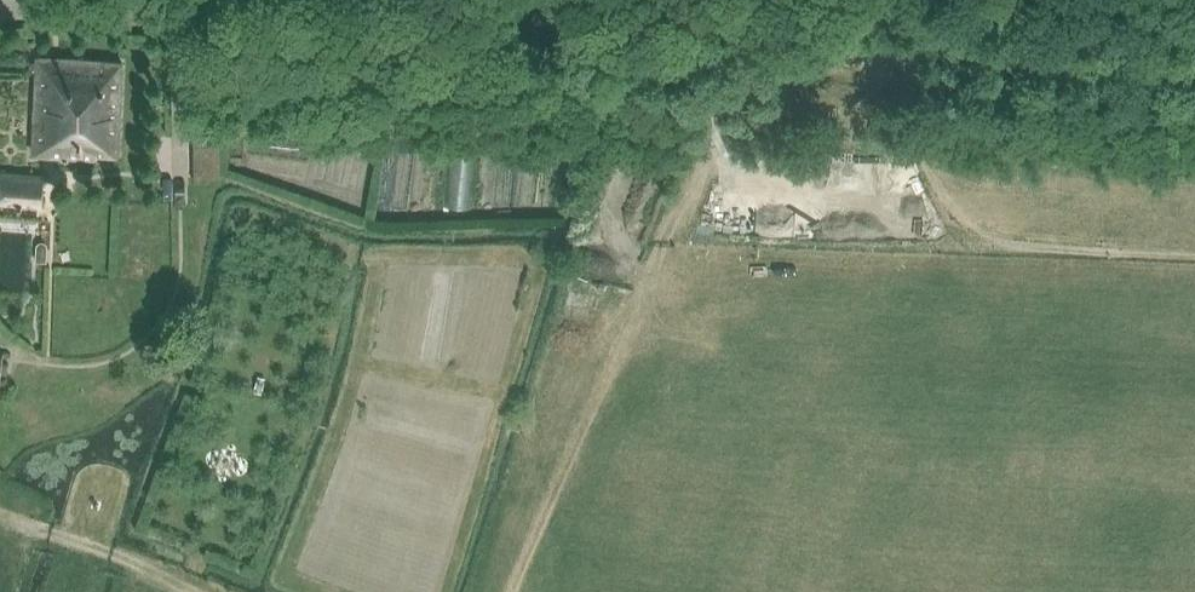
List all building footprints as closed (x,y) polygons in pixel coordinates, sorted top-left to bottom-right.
[(37,57),(31,156),(96,161),(95,157),(116,156),(122,63),(37,57)] [(41,209),(44,176),(0,173),(0,206),(41,209)]
